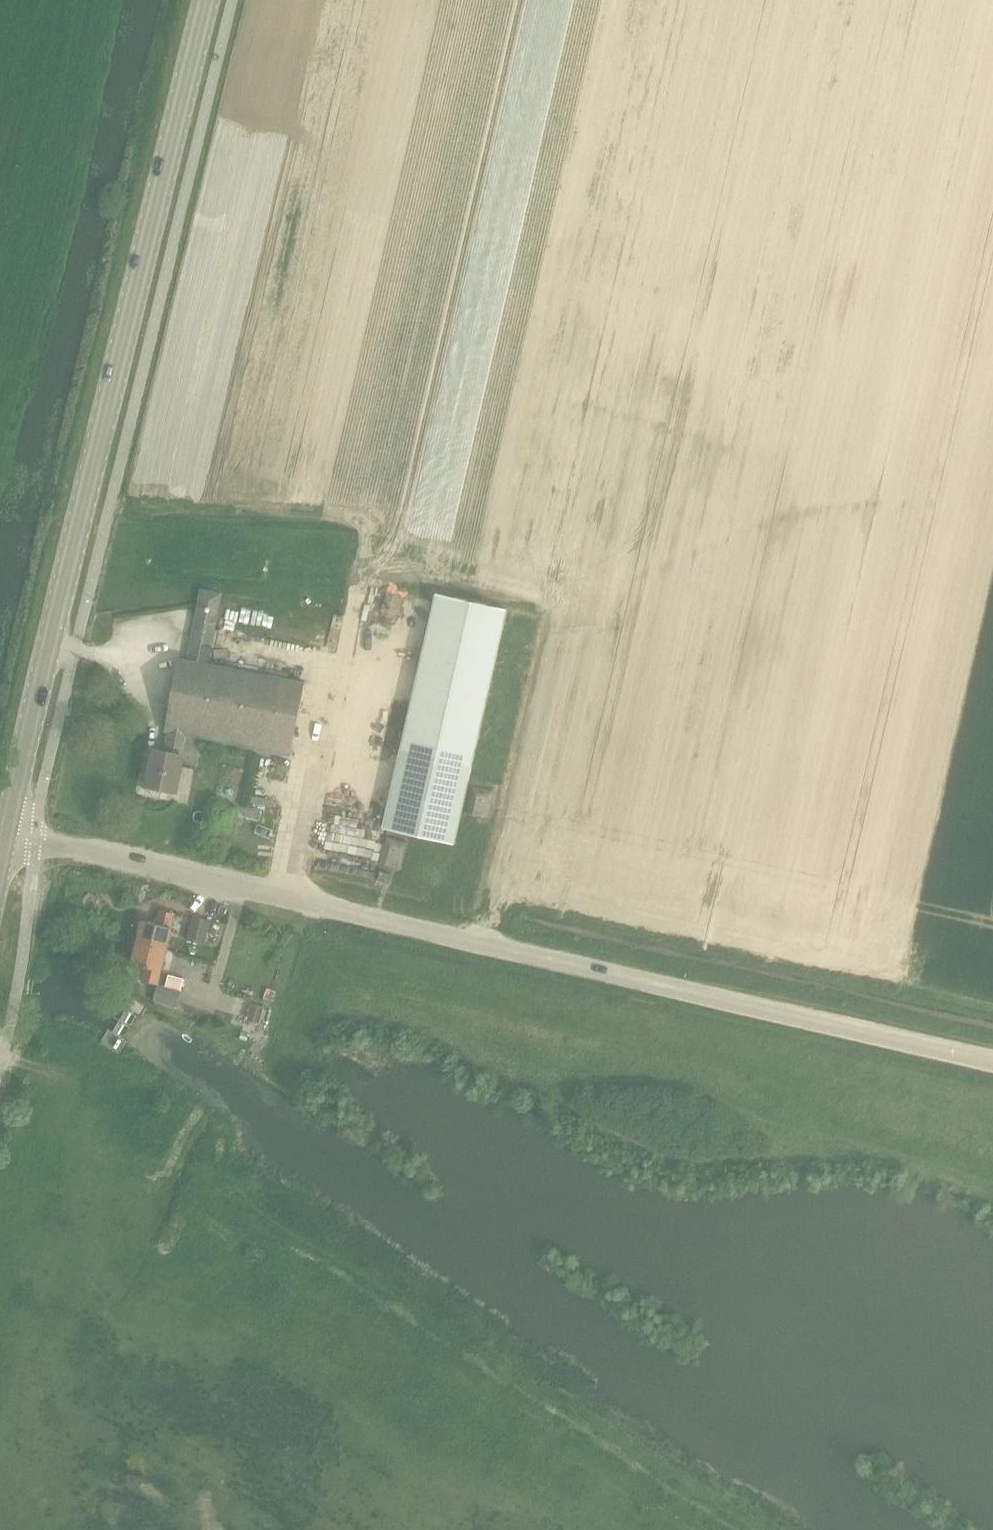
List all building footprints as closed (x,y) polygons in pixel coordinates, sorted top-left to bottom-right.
[(175,732),(172,751),(152,747),(145,785),(176,791),(183,753),(180,752),(183,732),(291,753),(305,681),(209,663),(222,594),(222,591),(201,587),(199,599),(198,607),(188,659),(180,658),(166,730),(175,732)] [(436,593),(384,828),(411,834),(454,843),(506,608),(436,593)] [(473,783),(467,813),(489,817),(495,787),(473,783)] [(252,796),(251,803),(272,807),(273,800),(252,796)] [(386,837),(379,863),(401,868),(408,842),(386,837)] [(390,884),(392,875),(382,872),(379,881),(390,884)] [(155,923),(142,920),(136,941),(166,949),(175,914),(158,910),(155,923)] [(193,916),(186,940),(214,947),(220,923),(193,916)] [(157,984),(166,949),(136,941),(131,963),(144,967),(141,980),(157,984)] [(154,1000),(177,1006),(185,978),(169,974),(166,986),(158,984),(154,1000)] [(267,987),(263,1000),(271,1002),(274,990),(267,987)] [(252,1004),(248,1020),(260,1023),(264,1007),(252,1004)]
